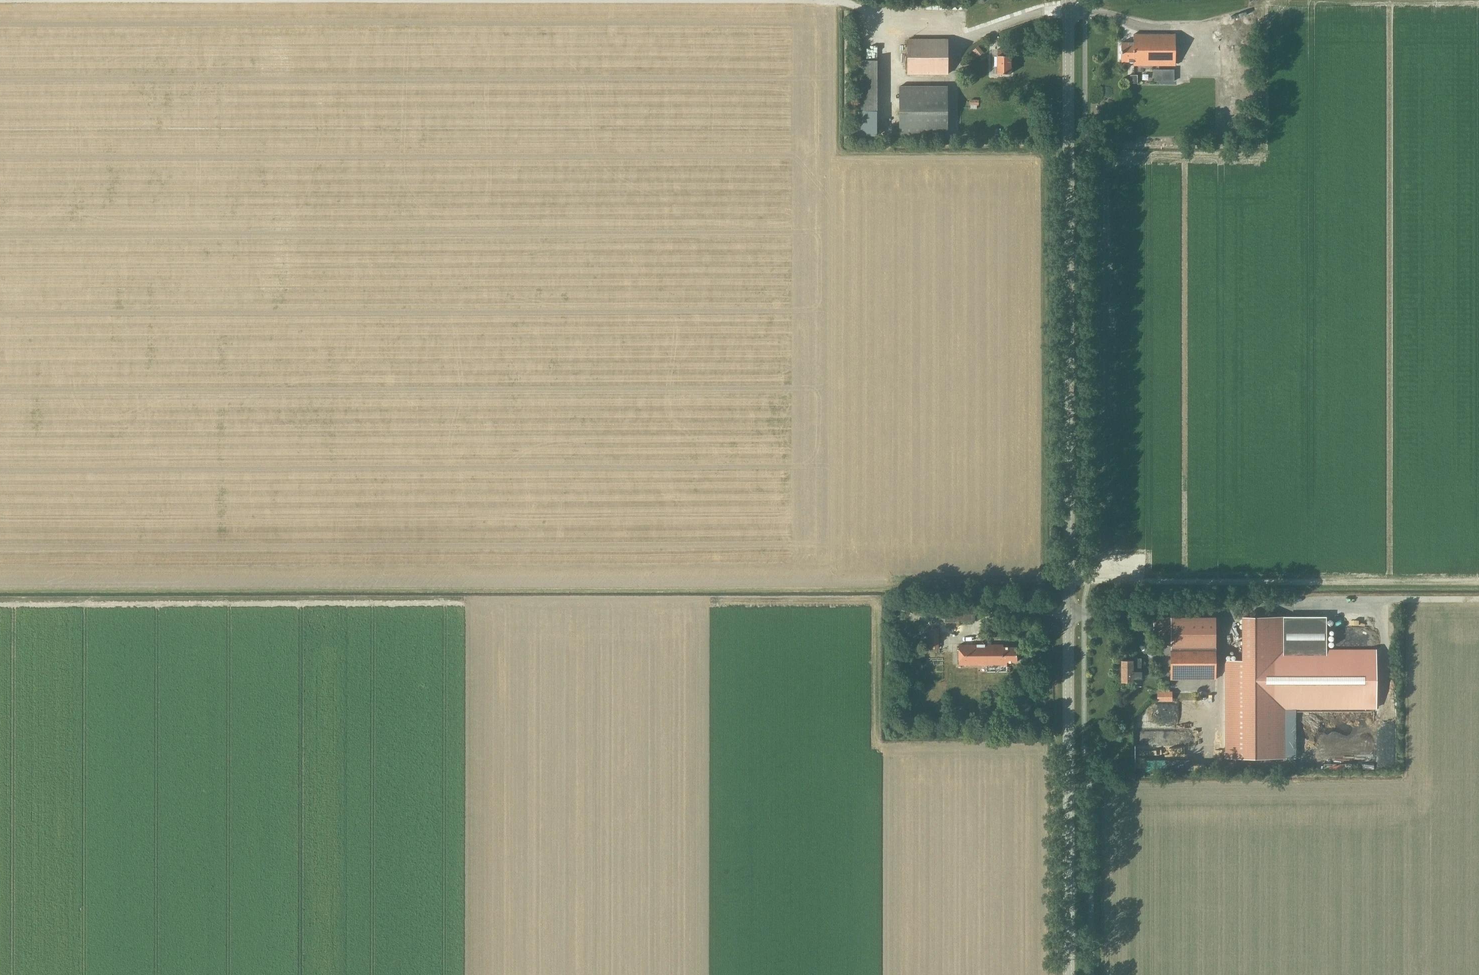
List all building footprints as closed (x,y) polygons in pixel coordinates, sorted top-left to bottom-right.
[(1133,64),(1175,64),(1175,34),(1133,34),(1133,42),(1121,42),(1121,61),(1133,61),(1133,64)] [(908,75),(947,74),(947,39),(908,40),(908,75)] [(1010,49),(997,49),(997,74),(1010,74),(1010,55),(1010,49)] [(877,61),(861,61),(861,112),(877,111),(877,61)] [(947,87),(899,87),(900,137),(948,137),(947,87)] [(1225,758),(1271,758),(1285,758),(1285,617),(1244,617),(1244,660),(1225,660),(1225,758)] [(1215,618),(1154,618),(1154,632),(1171,632),(1171,680),(1215,680),(1215,618)] [(1007,662),(1017,662),(1017,647),(1003,648),(1003,645),(959,645),(959,665),(1007,665),(1007,662)] [(1141,679),(1141,672),(1141,659),(1131,658),(1131,660),(1121,660),(1121,682),(1133,682),(1133,679),(1141,679)]
